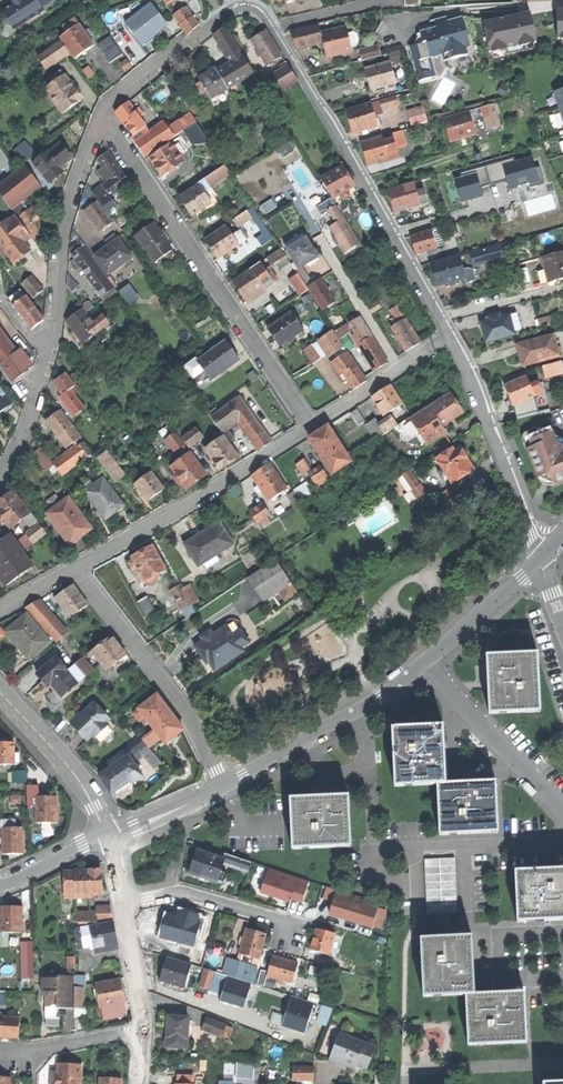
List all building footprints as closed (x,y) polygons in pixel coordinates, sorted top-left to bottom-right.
[(36,0),(19,0),(19,2),(17,3),(16,4),(14,3),(2,11),(4,15),(3,20),(6,25),(11,25),(14,30),(44,11),(42,8),(36,0)] [(42,8),(55,0),(36,0),(42,8)] [(194,12),(201,10),(197,0),(190,0),(194,12)] [(126,24),(142,44),(156,34),(168,25),(151,4),(126,24)] [(198,24),(186,7),(173,16),(187,36),(192,31),(198,24)] [(537,44),(531,13),(482,23),(488,53),(491,53),(492,57),(534,49),(533,44),(537,44)] [(419,81),(436,76),(431,57),(441,54),(453,51),(455,58),(468,54),(466,47),(462,34),(467,33),(462,18),(448,22),(446,17),(440,19),(435,20),(437,28),(420,32),(423,43),(410,47),(412,54),(409,54),(411,62),(414,61),(419,81)] [(67,34),(61,38),(75,59),(93,46),(88,38),(84,33),(75,19),(63,28),(67,34)] [(305,47),(324,42),(322,33),(320,25),(292,32),(296,49),(305,47)] [(213,36),(231,65),(244,57),(225,27),(213,36)] [(322,33),(324,42),(326,52),(330,52),(333,56),(352,51),(346,27),(322,33)] [(252,39),(267,64),(281,56),(266,31),(258,36),(252,39)] [(470,46),(467,33),(462,34),(466,47),(470,46)] [(52,48),(61,42),(57,37),(48,43),(52,48)] [(110,37),(97,45),(103,54),(110,63),(122,54),(110,37)] [(67,51),(61,42),(52,48),(38,58),(44,67),(67,51)] [(381,55),(378,45),(360,50),(362,60),(381,55)] [(387,54),(390,63),(401,60),(398,50),(387,54)] [(444,61),(455,58),(453,51),(441,54),(444,61)] [(254,73),(244,57),(231,65),(218,73),(228,89),(254,73)] [(368,80),(371,90),(396,83),(390,63),(365,70),(368,80)] [(297,81),(287,66),(283,69),(263,81),(272,97),(297,81)] [(211,100),(228,89),(218,73),(215,69),(213,70),(209,73),(199,79),(201,82),(211,100)] [(62,113),(82,100),(73,87),(65,76),(61,79),(57,74),(49,80),(52,85),(46,90),(62,113)] [(205,103),(211,100),(201,82),(195,86),(205,103)] [(555,92),(560,109),(562,108),(562,89),(555,92)] [(382,108),(398,104),(396,96),(380,101),(382,108)] [(116,112),(133,136),(146,127),(139,118),(135,112),(129,103),(116,112)] [(377,126),(371,104),(347,111),(351,127),(353,133),(377,126)] [(489,129),(499,126),(493,104),(483,107),(489,129)] [(407,111),(412,127),(427,123),(422,107),(407,111)] [(135,112),(139,118),(144,115),(141,111),(139,108),(135,112)] [(476,134),(470,112),(444,119),(450,142),(460,139),(476,134)] [(168,128),(174,137),(182,131),(196,122),(189,113),(168,128)] [(196,122),(182,131),(191,145),(209,144),(196,122)] [(150,134),(146,127),(133,136),(131,138),(145,158),(174,137),(168,128),(165,123),(150,134)] [(402,130),(382,136),(384,141),(393,139),(396,149),(407,146),(402,130)] [(377,160),(388,157),(384,141),(382,136),(361,142),(365,155),(367,163),(377,160)] [(178,138),(170,143),(179,156),(187,151),(178,138)] [(399,159),(396,149),(393,139),(384,141),(388,157),(377,160),(379,165),(399,159)] [(25,142),(14,151),(24,163),(30,158),(35,155),(25,142)] [(284,157),(293,151),(287,142),(278,148),(284,157)] [(171,169),(182,162),(179,156),(170,143),(149,157),(162,176),(171,169)] [(48,153),(35,164),(45,176),(49,182),(58,175),(63,171),(60,167),(71,158),(60,145),(48,154),(48,153)] [(11,164),(0,148),(0,171),(11,164)] [(106,183),(102,185),(110,197),(130,184),(122,171),(108,152),(102,155),(97,159),(103,168),(98,171),(106,183)] [(502,167),(514,163),(512,154),(483,163),(490,185),(493,184),(506,181),(502,167)] [(38,182),(45,176),(35,164),(30,158),(24,163),(24,164),(24,165),(38,182)] [(531,158),(514,163),(502,167),(506,181),(509,188),(518,186),(518,187),(529,185),(530,188),(544,184),(539,167),(534,169),(531,158)] [(476,173),(480,188),(487,186),(490,185),(483,163),(459,169),(462,177),(476,173)] [(11,208),(18,203),(41,185),(38,182),(24,165),(0,184),(0,196),(11,209),(11,208)] [(202,213),(217,203),(209,191),(212,189),(210,186),(230,173),(225,166),(197,184),(198,185),(180,198),(188,210),(192,216),(200,211),(202,213)] [(352,182),(343,166),(321,178),(332,198),(354,186),(352,182)] [(476,173),(462,177),(455,180),(461,201),(482,195),(480,188),(476,173)] [(420,205),(420,203),(416,191),(414,183),(389,190),(392,203),(395,212),(420,205)] [(118,208),(110,197),(102,185),(93,192),(109,215),(118,208)] [(416,191),(420,203),(428,201),(424,189),(416,191)] [(359,244),(332,198),(317,207),(322,215),(330,210),(337,223),(329,228),(335,238),(332,240),(334,243),(335,245),(339,243),(345,253),(359,244)] [(245,199),(231,208),(236,215),(249,206),(245,199)] [(100,232),(112,223),(97,201),(84,210),(100,232)] [(19,218),(28,211),(25,206),(22,208),(18,203),(11,208),(19,218)] [(255,238),(261,246),(273,238),(253,207),(233,220),(237,227),(252,218),(256,225),(255,225),(261,234),(255,238)] [(28,211),(19,218),(35,239),(42,234),(47,230),(31,209),(28,211)] [(0,227),(0,247),(11,261),(35,243),(15,216),(0,227)] [(154,263),(172,251),(165,241),(153,224),(136,236),(154,263)] [(240,230),(232,236),(226,227),(205,241),(212,251),(217,259),(246,240),(240,230)] [(437,248),(432,230),(411,235),(414,245),(416,253),(437,248)] [(292,265),(301,277),(305,275),(300,267),(317,257),(311,248),(303,234),(284,245),(295,263),(292,265)] [(377,246),(386,241),(382,234),(373,240),(377,246)] [(108,246),(118,239),(116,236),(106,243),(108,246)] [(118,239),(108,246),(106,248),(95,256),(108,275),(132,258),(118,239)] [(507,249),(513,247),(511,241),(505,242),(506,244),(470,253),(473,264),(509,254),(507,249)] [(86,276),(98,268),(80,242),(72,247),(73,250),(71,251),(73,254),(72,255),(76,261),(80,267),(86,276)] [(38,247),(35,243),(11,261),(14,265),(26,257),(38,247)] [(272,266),(286,257),(281,250),(267,259),(272,266)] [(541,257),(548,282),(559,279),(562,278),(562,251),(541,257)] [(469,265),(463,266),(460,256),(431,264),(434,275),(437,285),(472,275),(469,265)] [(267,273),(260,263),(250,269),(251,270),(232,282),(240,294),(245,301),(255,294),(257,297),(265,292),(264,290),(277,282),(270,271),(267,273)] [(116,292),(98,268),(86,276),(103,301),(116,292)] [(68,275),(67,287),(72,292),(78,287),(68,275)] [(301,277),(322,310),(335,302),(327,290),(320,279),(312,284),(305,275),(301,277)] [(32,276),(22,285),(33,298),(43,290),(32,276)] [(300,296),(308,291),(298,276),(290,281),(300,296)] [(128,286),(119,292),(130,307),(138,301),(128,286)] [(387,302),(393,298),(386,286),(372,294),(375,299),(380,306),(387,302)] [(8,299),(32,329),(38,325),(44,320),(20,290),(8,299)] [(392,310),(398,306),(393,298),(387,302),(392,310)] [(369,313),(380,306),(375,299),(365,305),(369,313)] [(406,319),(398,306),(392,310),(399,323),(406,319)] [(74,332),(77,336),(83,344),(91,338),(100,332),(94,324),(83,309),(72,318),(66,322),(74,332)] [(518,323),(516,313),(480,322),(482,331),(485,342),(514,335),(511,325),(518,323)] [(279,347),(303,331),(291,314),(268,330),(274,339),(279,347)] [(539,327),(552,324),(550,314),(536,318),(539,327)] [(104,316),(94,324),(100,332),(110,324),(104,316)] [(349,324),(355,334),(359,332),(364,341),(358,345),(364,355),(367,360),(374,371),(380,367),(388,362),(363,324),(360,318),(349,324)] [(420,343),(406,319),(399,323),(391,328),(405,352),(412,348),(420,343)] [(336,331),(340,338),(346,334),(350,332),(346,325),(336,331)] [(334,354),(344,348),(332,331),(319,340),(329,354),(330,357),(334,354)] [(13,381),(26,371),(33,367),(21,350),(14,354),(0,335),(2,334),(0,332),(0,364),(13,381)] [(105,339),(100,332),(91,338),(97,346),(105,339)] [(352,337),(358,345),(364,341),(359,332),(355,334),(352,337)] [(355,348),(346,334),(340,338),(348,352),(355,348)] [(523,366),(558,356),(553,336),(517,345),(520,355),(523,366)] [(128,339),(119,345),(123,351),(132,345),(128,339)] [(326,356),(329,354),(319,340),(316,342),(326,356)] [(231,366),(239,360),(225,341),(197,360),(204,369),(203,370),(211,381),(226,369),(226,368),(228,367),(230,365),(231,366)] [(314,365),(321,359),(312,345),(304,351),(314,365)] [(334,354),(338,359),(347,353),(344,348),(334,354)] [(360,385),(366,381),(347,353),(338,359),(331,364),(343,383),(347,380),(353,389),(360,385)] [(195,375),(203,370),(204,369),(197,360),(187,368),(192,375),(195,375)] [(98,382),(107,376),(96,361),(87,368),(98,382)] [(562,362),(542,367),(544,375),(562,370),(562,367),(562,362)] [(68,378),(73,385),(79,380),(74,373),(68,378)] [(74,387),(73,385),(68,378),(65,374),(59,378),(54,382),(63,395),(70,390),(74,387)] [(514,405),(534,397),(530,385),(526,377),(504,386),(509,396),(513,406),(514,405)] [(81,382),(74,387),(78,391),(84,387),(81,382)] [(530,385),(534,397),(542,394),(539,387),(538,382),(530,385)] [(372,397),(383,415),(402,403),(391,385),(381,391),(372,397)] [(545,386),(539,387),(542,394),(534,397),(539,414),(551,412),(545,386)] [(12,404),(0,387),(0,414),(4,411),(12,404)] [(85,409),(70,390),(63,395),(60,397),(74,416),(85,409)] [(450,394),(429,408),(441,427),(462,414),(457,406),(450,394)] [(216,408),(208,414),(221,431),(235,421),(240,428),(241,428),(258,452),(264,448),(271,442),(240,397),(219,413),(216,408)] [(539,414),(534,397),(514,405),(516,419),(539,414)] [(441,427),(429,408),(411,419),(412,422),(419,433),(427,445),(445,434),(441,427)] [(357,409),(351,412),(358,425),(364,421),(357,409)] [(75,442),(81,437),(61,411),(53,417),(47,421),(66,448),(75,442)] [(403,427),(412,422),(411,419),(410,417),(394,427),(403,443),(410,439),(403,427)] [(374,418),(364,425),(373,439),(396,424),(392,418),(379,426),(374,418)] [(419,433),(412,422),(403,427),(410,439),(419,433)] [(320,456),(331,474),(350,462),(328,426),(319,432),(309,438),(314,445),(309,448),(315,458),(320,456)] [(526,450),(527,449),(523,438),(541,431),(539,427),(527,431),(524,433),(523,435),(522,438),(522,441),(526,450)] [(562,480),(562,447),(557,444),(550,428),(541,431),(523,438),(527,449),(539,478),(545,476),(551,478),(553,484),(562,480)] [(189,449),(203,438),(196,429),(182,439),(189,449)] [(178,450),(184,446),(175,433),(166,439),(175,452),(178,450)] [(422,446),(427,445),(419,433),(410,439),(403,443),(422,446)] [(78,446),(84,442),(81,437),(75,442),(78,446)] [(224,437),(206,449),(220,470),(229,463),(238,457),(224,437)] [(149,457),(157,451),(148,439),(140,444),(149,457)] [(93,453),(84,442),(78,446),(54,465),(62,476),(93,453)] [(190,454),(184,446),(178,450),(184,459),(190,454)] [(47,470),(54,465),(41,448),(34,453),(47,470)] [(446,475),(452,485),(474,470),(466,458),(460,448),(455,452),(452,448),(435,459),(442,469),(446,475)] [(116,483),(124,477),(106,452),(98,458),(116,483)] [(206,475),(190,454),(184,459),(171,468),(187,489),(197,482),(206,475)] [(296,464),(303,474),(310,470),(303,459),(296,464)] [(284,491),(287,489),(270,464),(259,471),(251,476),(258,486),(261,490),(268,502),(280,494),(284,491)] [(320,467),(309,474),(317,488),(329,481),(320,467)] [(411,491),(419,485),(410,470),(401,475),(411,491)] [(151,474),(136,485),(148,501),(155,496),(164,490),(151,474)] [(548,486),(553,484),(551,478),(545,476),(539,478),(538,479),(541,482),(545,484),(548,486)] [(82,487),(106,519),(115,512),(124,506),(104,478),(94,486),(90,481),(82,487)] [(312,491),(307,483),(288,495),(294,506),(300,502),(298,499),(312,491)] [(29,513),(13,492),(3,499),(0,501),(0,514),(1,515),(0,516),(0,521),(1,523),(5,520),(11,528),(23,518),(29,513)] [(48,502),(54,510),(61,504),(55,497),(48,502)] [(444,512),(456,504),(452,498),(440,505),(444,512)] [(83,534),(91,529),(68,499),(61,504),(54,510),(47,514),(62,533),(70,544),(80,537),(83,534)] [(263,504),(249,512),(256,523),(259,521),(265,517),(269,515),(263,504)] [(23,518),(31,530),(39,524),(30,513),(29,513),(23,518)] [(268,521),(265,517),(259,521),(261,526),(268,521)] [(192,557),(199,568),(208,562),(207,561),(216,555),(233,544),(220,523),(202,534),(203,535),(198,538),(187,545),(193,556),(192,557)] [(46,533),(39,524),(31,530),(25,534),(32,544),(46,533)] [(82,539),(80,537),(70,544),(62,533),(60,534),(70,548),(82,539)] [(3,542),(5,544),(0,548),(0,575),(8,586),(14,582),(19,578),(18,576),(32,566),(11,537),(3,542)] [(139,582),(144,579),(148,587),(157,582),(155,576),(166,571),(153,546),(138,554),(132,557),(134,561),(129,563),(139,582)] [(220,560),(216,555),(207,561),(208,562),(210,566),(220,560)] [(279,590),(291,582),(275,559),(247,577),(263,601),(279,590)] [(298,592),(291,582),(279,590),(285,600),(298,592)] [(56,598),(71,618),(89,605),(74,586),(62,594),(56,598)] [(180,586),(171,591),(181,610),(191,605),(190,603),(182,589),(180,586)] [(188,586),(182,589),(190,603),(196,600),(188,586)] [(146,597),(138,601),(145,615),(154,611),(146,597)] [(27,608),(57,643),(67,633),(39,601),(27,608)] [(26,662),(49,642),(26,615),(6,632),(18,647),(15,649),(20,655),(26,662)] [(213,673),(244,652),(242,649),(239,645),(243,643),(239,637),(235,639),(233,635),(227,626),(213,635),(211,631),(201,638),(204,642),(196,647),(202,657),(199,660),(202,665),(207,672),(210,669),(213,673)] [(237,633),(233,635),(235,639),(239,637),(243,643),(239,645),(242,649),(250,643),(244,635),(237,633)] [(119,647),(112,637),(89,654),(92,658),(95,656),(107,671),(115,665),(117,668),(121,665),(119,662),(126,656),(119,647)] [(508,713),(540,712),(540,703),(536,703),(536,693),(539,693),(537,654),(529,654),(529,657),(520,658),(519,655),(487,656),(488,665),(491,665),(491,674),(488,674),(488,682),(495,682),(495,689),(489,690),(490,714),(498,714),(498,711),(508,710),(508,713)] [(87,677),(87,676),(76,664),(67,671),(56,658),(37,675),(43,682),(46,679),(49,682),(51,684),(60,694),(76,682),(77,684),(78,685),(87,677)] [(76,664),(87,676),(93,671),(82,659),(76,664)] [(47,687),(51,684),(49,682),(46,679),(43,682),(47,687)] [(62,697),(77,684),(76,682),(60,694),(62,697)] [(147,744),(149,747),(150,749),(162,739),(166,744),(182,732),(184,730),(166,706),(158,695),(134,713),(141,721),(146,717),(156,730),(143,741),(147,744)] [(99,743),(116,725),(94,703),(72,726),(80,734),(87,742),(93,736),(99,743)] [(413,786),(437,785),(446,784),(445,776),(442,776),(442,770),(442,766),(445,766),(444,757),(438,758),(438,751),(444,751),(443,726),(434,726),(434,730),(424,730),(424,727),(393,728),(393,738),(396,737),(397,747),(393,747),(395,787),(404,786),(404,783),(413,782),(413,786)] [(123,791),(143,779),(131,757),(147,744),(143,741),(139,736),(121,753),(108,761),(113,769),(100,777),(105,785),(111,794),(121,789),(123,791)] [(4,770),(4,766),(15,765),(15,763),(19,763),(19,754),(14,754),(14,744),(6,744),(0,744),(0,770),(4,770)] [(142,753),(155,769),(162,763),(150,749),(149,747),(142,753)] [(15,783),(26,783),(26,771),(15,771),(15,783)] [(459,834),(498,832),(497,823),(494,824),(494,814),(497,814),(495,782),(487,782),(487,786),(478,786),(478,783),(469,783),(470,790),(463,791),(463,783),(446,784),(437,785),(438,793),(442,793),(442,803),(438,803),(440,835),(449,835),(449,831),(459,831),(459,834)] [(36,797),(39,797),(39,786),(27,786),(27,806),(36,806),(36,797)] [(312,848),(351,847),(350,838),(347,838),(347,828),(350,828),(349,796),(340,797),(341,800),(331,800),(331,797),(322,797),(322,804),(315,804),(315,798),(301,798),(290,799),(291,807),(294,807),(294,817),(291,817),(292,834),(293,849),(302,849),(302,845),(312,845),(312,848)] [(57,797),(39,797),(36,797),(36,806),(36,823),(57,823),(57,801),(57,797)] [(15,829),(1,829),(2,854),(12,854),(23,854),(22,828),(15,829)] [(220,871),(223,863),(224,859),(209,855),(197,851),(190,873),(217,882),(218,879),(220,871)] [(224,859),(223,863),(249,872),(252,862),(226,854),(224,859)] [(455,858),(424,860),(427,913),(458,912),(455,858)] [(309,881),(269,868),(260,893),(278,899),(280,895),(291,899),(302,902),(309,881)] [(562,920),(562,873),(555,873),(555,870),(516,872),(516,880),(520,880),(520,890),(517,890),(518,922),(526,922),(526,918),(536,918),(536,921),(544,921),(544,914),(551,914),(551,921),(562,920)] [(101,871),(74,871),(74,872),(75,887),(75,898),(93,898),(93,894),(101,894),(101,885),(101,871)] [(226,873),(220,871),(218,879),(224,881),(226,873)] [(64,872),(64,887),(75,887),(74,872),(64,872)] [(65,898),(75,898),(75,887),(64,887),(65,898)] [(364,898),(337,890),(330,915),(339,917),(358,923),(372,927),(379,903),(364,898)] [(290,903),(291,899),(280,895),(278,899),(281,900),(290,903)] [(1,932),(22,932),(22,907),(11,907),(2,907),(1,932)] [(98,917),(98,924),(98,925),(114,923),(111,909),(98,911),(98,917)] [(174,940),(180,941),(181,937),(185,921),(174,918),(166,916),(163,927),(161,936),(166,938),(174,940)] [(114,925),(91,928),(95,948),(96,954),(110,951),(109,948),(118,946),(117,936),(114,925)] [(95,948),(91,928),(91,927),(76,929),(76,951),(95,948)] [(240,954),(259,960),(266,935),(265,935),(256,933),(246,930),(240,954)] [(335,937),(316,931),(314,941),(311,951),(328,957),(335,937)] [(442,996),(466,995),(474,995),(474,986),(470,986),(470,977),(473,976),(473,968),(466,969),(465,962),(472,961),(471,937),(463,937),(463,941),(453,941),(453,938),(421,939),(422,948),(425,948),(425,957),(422,958),(424,997),(432,996),(432,993),(442,992),(442,996)] [(199,942),(199,944),(208,947),(209,941),(200,939),(199,942)] [(174,959),(193,965),(198,947),(180,941),(176,953),(174,959)] [(32,942),(21,943),(22,978),(33,978),(32,942)] [(198,947),(193,965),(202,967),(208,947),(199,944),(198,947)] [(166,957),(174,959),(176,953),(168,951),(166,957)] [(269,972),(267,976),(279,979),(292,983),(297,963),(283,959),(273,956),(269,972)] [(74,958),(66,958),(66,969),(74,969),(74,958)] [(184,988),(191,965),(167,958),(164,968),(160,980),(184,988)] [(222,974),(228,976),(234,978),(239,963),(227,959),(222,974)] [(351,964),(339,960),(337,969),(349,973),(351,964)] [(239,963),(234,978),(252,983),(257,985),(257,968),(239,963)] [(199,987),(208,990),(214,972),(205,969),(199,987)] [(264,987),(267,976),(269,972),(261,970),(257,985),(264,987)] [(208,990),(222,995),(228,976),(222,974),(214,972),(208,990)] [(63,1008),(75,1009),(75,988),(75,977),(57,976),(57,979),(42,979),(42,995),(46,995),(46,1006),(56,1007),(56,1008),(63,1008)] [(234,978),(228,976),(222,995),(220,1002),(239,1008),(242,1006),(245,1004),(252,983),(234,978)] [(276,990),(279,979),(267,976),(264,987),(276,990)] [(120,980),(97,985),(101,1007),(102,1006),(121,1003),(124,1002),(122,993),(120,980)] [(81,1009),(81,988),(75,988),(75,1009),(75,1017),(87,1017),(87,1009),(81,1009)] [(487,1045),(527,1043),(526,1034),(523,1034),(522,1025),(526,1025),(524,992),(515,993),(515,996),(506,996),(506,993),(498,993),(498,1000),(492,1001),(491,994),(474,995),(466,995),(467,1004),(470,1004),(471,1013),(467,1013),(469,1046),(477,1045),(477,1041),(487,1041),(487,1045)] [(314,1003),(291,996),(287,1011),(282,1028),(305,1035),(314,1003)] [(124,1015),(121,1003),(102,1006),(105,1019),(124,1015)] [(316,1022),(327,1026),(333,1009),(331,1008),(322,1005),(316,1022)] [(18,1037),(19,1017),(0,1016),(0,1037),(5,1037),(18,1037)] [(188,1038),(189,1018),(169,1017),(168,1028),(167,1037),(188,1038)] [(224,1026),(206,1019),(203,1029),(218,1035),(220,1036),(224,1026)] [(322,1051),(331,1055),(338,1037),(329,1033),(322,1051)] [(361,1067),(367,1069),(375,1049),(340,1034),(338,1037),(331,1055),(329,1060),(345,1066),(347,1063),(356,1066),(357,1065),(358,1066),(361,1067)] [(187,1049),(188,1038),(167,1037),(167,1047),(187,1049)] [(237,1079),(253,1080),(254,1064),(237,1063),(237,1079)] [(59,1065),(58,1075),(53,1074),(52,1083),(81,1083),(83,1067),(70,1066),(59,1065)] [(314,1078),(314,1068),(293,1067),(293,1078),(314,1078)] [(374,1083),(382,1083),(383,1073),(375,1072),(374,1083)]
